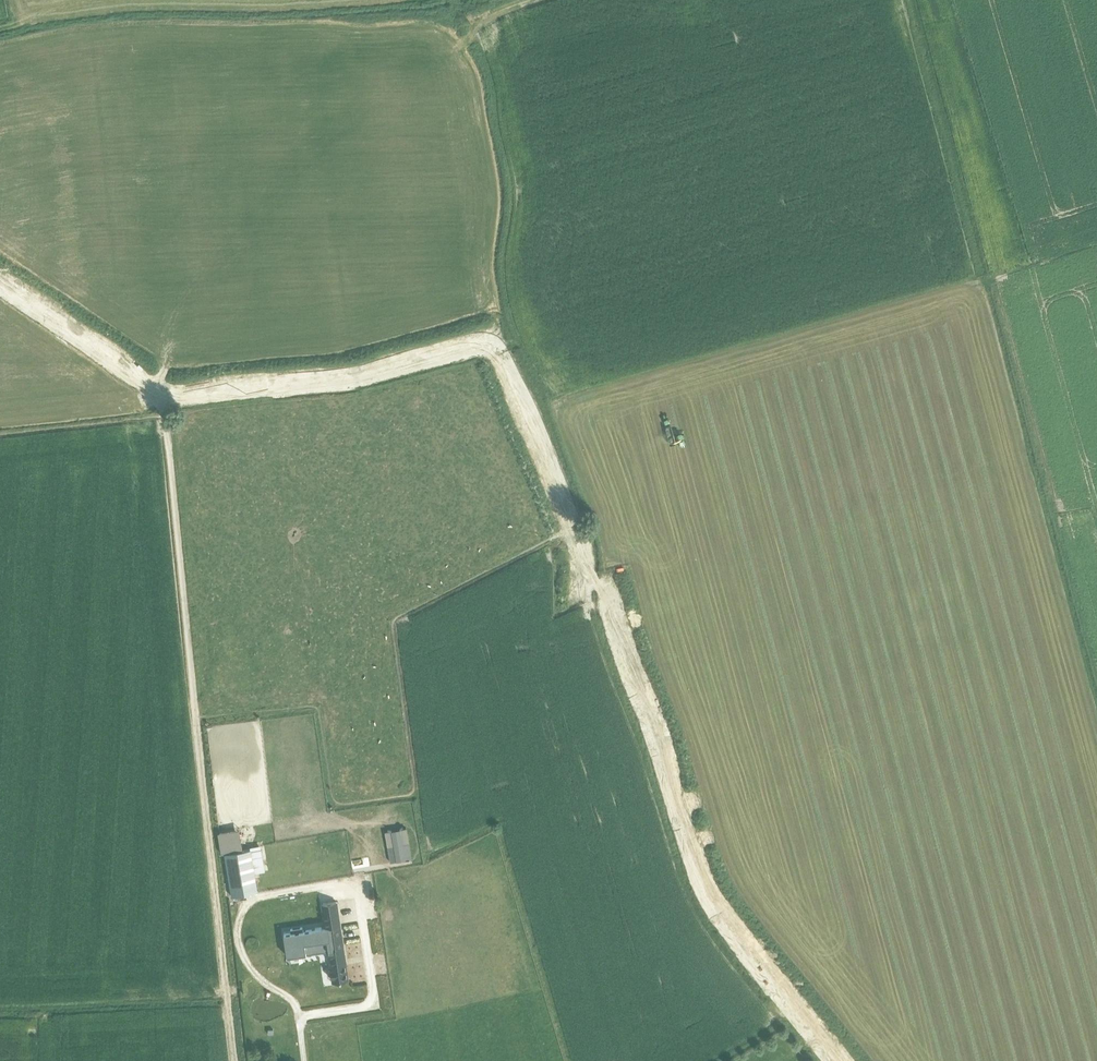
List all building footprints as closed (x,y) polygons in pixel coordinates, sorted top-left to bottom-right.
[(407,826),(385,830),(391,861),(413,857),(407,826)] [(225,852),(243,849),(240,827),(219,831),(222,853),(225,852)] [(243,849),(225,852),(232,895),(258,890),(255,871),(266,869),(261,844),(251,846),(251,848),(243,849)] [(294,934),(285,935),(288,956),(306,953),(306,954),(317,952),(317,954),(320,955),(323,955),(324,953),(324,951),(329,951),(331,963),(329,963),(330,969),(328,970),(328,974),(330,975),(331,976),(332,981),(350,979),(345,944),(344,944),(341,927),(342,927),(338,900),(321,902),(325,925),(303,928),(303,930),(293,932),(294,934)]
